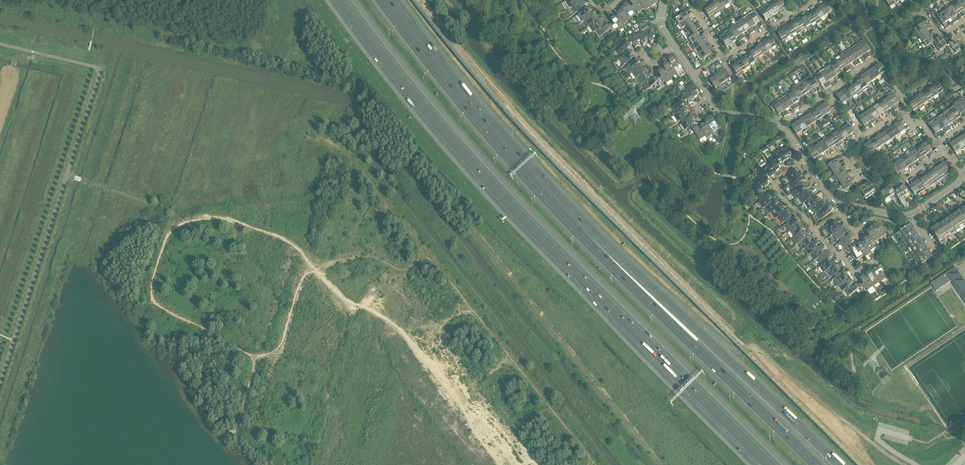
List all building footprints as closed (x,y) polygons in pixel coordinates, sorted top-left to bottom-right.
[(565,2),(569,8),(567,9),(568,10),(570,9),(570,8),(580,2),(579,0),(569,0),(565,2)] [(584,3),(582,0),(580,2),(570,8),(570,9),(572,8),(576,14),(587,6),(584,2),(584,3)] [(645,11),(638,0),(635,0),(634,0),(633,0),(630,2),(637,13),(643,9),(644,11),(645,11)] [(652,7),(651,7),(647,0),(638,0),(645,11),(651,7),(652,9),(653,8),(652,7)] [(720,12),(725,9),(719,0),(716,0),(716,1),(713,3),(720,12)] [(725,9),(725,8),(724,7),(729,4),(726,0),(719,0),(725,9)] [(782,13),(784,12),(783,10),(786,8),(781,0),(775,0),(774,1),(774,2),(782,13)] [(892,0),(884,0),(891,9),(895,6),(896,5),(892,0)] [(964,14),(964,3),(963,0),(962,0),(958,3),(957,1),(957,2),(964,14)] [(770,7),(775,15),(778,13),(780,15),(782,13),(774,2),(773,2),(774,4),(770,7)] [(958,14),(961,13),(963,17),(964,16),(964,14),(957,2),(956,2),(957,4),(953,6),(958,14)] [(720,12),(713,3),(711,5),(709,3),(707,4),(715,16),(720,12)] [(823,6),(830,15),(831,14),(830,13),(833,10),(828,3),(823,6)] [(622,9),(622,10),(629,19),(635,15),(627,4),(623,6),(624,7),(622,9)] [(715,16),(707,4),(705,6),(706,8),(703,10),(710,19),(715,16)] [(763,8),(772,20),(774,18),(773,17),(775,15),(770,7),(768,4),(763,8)] [(953,6),(951,4),(946,8),(947,8),(956,22),(958,21),(955,16),(958,14),(953,6)] [(819,9),(824,17),(828,14),(829,16),(830,15),(823,6),(819,9)] [(824,17),(819,9),(816,11),(814,7),(812,8),(821,21),(822,20),(821,19),(824,17)] [(580,24),(582,22),(592,15),(590,13),(591,12),(589,8),(577,16),(581,22),(579,23),(580,24)] [(772,20),(763,8),(758,11),(765,21),(768,19),(770,21),(772,20)] [(821,21),(812,8),(810,9),(813,13),(810,15),(815,23),(817,25),(821,22),(821,21)] [(943,13),(948,21),(951,19),(954,24),(956,22),(947,8),(946,9),(947,10),(943,13)] [(617,15),(618,17),(625,27),(624,25),(630,21),(630,20),(629,19),(622,10),(618,13),(619,14),(617,15)] [(747,15),(755,26),(758,24),(760,28),(763,26),(754,12),(749,15),(748,14),(747,15)] [(678,25),(693,16),(691,14),(687,16),(685,13),(674,21),(675,22),(676,21),(678,25)] [(815,23),(810,15),(807,17),(805,13),(803,14),(804,16),(805,18),(811,26),(812,27),(813,27),(812,25),(815,23)] [(948,21),(943,13),(938,16),(937,15),(936,15),(944,27),(944,26),(946,28),(948,27),(945,23),(948,21)] [(584,22),(588,27),(588,28),(599,20),(597,16),(596,17),(594,14),(592,15),(582,22),(582,23),(584,22)] [(743,19),(752,33),(755,31),(752,28),(755,26),(747,15),(747,16),(743,19)] [(681,31),(692,23),(690,20),(694,18),(693,16),(678,25),(681,29),(680,30),(681,31)] [(805,18),(804,16),(802,17),(802,18),(803,19),(801,21),(806,29),(811,26),(805,18)] [(626,29),(625,27),(618,17),(616,19),(615,18),(611,20),(614,26),(618,32),(624,28),(625,30),(626,29)] [(794,17),(792,18),(794,20),(802,32),(806,29),(801,21),(800,19),(798,20),(796,18),(795,18),(794,17)] [(738,21),(745,33),(748,31),(750,34),(752,33),(743,19),(739,22),(738,21)] [(593,33),(595,32),(603,26),(604,26),(602,21),(601,22),(599,20),(588,28),(588,27),(587,28),(588,29),(589,27),(593,33)] [(796,33),(797,35),(802,32),(794,20),(792,21),(791,22),(793,24),(790,25),(796,33)] [(745,33),(738,21),(737,22),(737,23),(733,26),(743,40),(745,38),(742,34),(745,33)] [(685,35),(699,26),(698,24),(694,26),(692,23),(681,31),(682,31),(685,35)] [(916,35),(929,26),(928,24),(926,26),(926,25),(924,27),(922,24),(914,29),(917,33),(915,34),(916,35)] [(605,29),(603,26),(595,32),(599,38),(610,31),(612,33),(615,31),(611,25),(609,27),(608,26),(605,29)] [(796,33),(790,25),(786,28),(792,37),(793,37),(793,35),(796,33)] [(699,26),(685,35),(688,39),(686,41),(687,42),(689,40),(697,35),(699,33),(697,30),(701,28),(699,26)] [(743,40),(733,26),(731,28),(732,29),(730,31),(729,31),(736,41),(737,41),(735,39),(738,37),(741,41),(743,40)] [(920,39),(928,33),(926,31),(928,29),(930,28),(929,26),(916,35),(916,36),(918,35),(920,39)] [(782,31),(787,39),(790,37),(791,38),(792,37),(786,28),(782,31)] [(641,32),(636,35),(635,36),(641,44),(643,47),(647,44),(646,43),(649,42),(643,33),(641,29),(640,30),(641,32)] [(650,29),(643,33),(649,42),(651,45),(655,42),(654,41),(657,39),(650,29)] [(729,30),(728,31),(729,32),(724,34),(734,48),(736,47),(733,43),(736,41),(729,31),(730,31),(729,30)] [(787,39),(782,31),(777,34),(783,43),(784,43),(784,41),(787,39)] [(628,38),(629,40),(633,46),(635,49),(640,46),(639,45),(641,44),(635,36),(636,35),(633,32),(632,32),(633,34),(628,38)] [(921,43),(922,44),(931,38),(933,36),(932,34),(930,36),(928,33),(920,39),(923,42),(921,43)] [(734,48),(724,34),(720,37),(720,36),(719,37),(726,48),(729,46),(732,50),(734,48)] [(690,46),(704,37),(703,35),(699,38),(697,35),(689,40),(690,42),(688,43),(690,46)] [(770,36),(768,37),(767,39),(768,40),(766,41),(772,49),(775,47),(776,48),(777,47),(770,36)] [(931,38),(922,44),(922,45),(924,44),(926,48),(931,45),(933,43),(934,42),(932,40),(934,38),(933,36),(931,38)] [(693,52),(703,45),(702,42),(706,39),(704,37),(690,46),(693,51),(692,51),(693,52)] [(933,43),(931,45),(934,49),(935,48),(948,39),(947,38),(945,39),(944,39),(942,39),(941,37),(934,42),(933,43)] [(935,48),(934,49),(937,54),(944,49),(947,47),(947,46),(946,45),(947,44),(947,43),(949,41),(948,39),(935,48)] [(631,47),(633,46),(629,40),(626,42),(628,44),(617,52),(621,58),(631,52),(629,49),(631,48),(631,47)] [(858,44),(868,58),(870,57),(867,53),(870,51),(863,40),(862,40),(862,41),(858,44)] [(762,41),(760,42),(762,44),(767,52),(768,54),(769,53),(768,52),(772,49),(766,41),(764,42),(763,41),(762,41)] [(760,45),(757,47),(763,55),(766,53),(767,54),(768,54),(767,52),(762,44),(760,42),(759,43),(760,45)] [(947,47),(944,49),(946,53),(945,53),(946,54),(961,44),(960,42),(958,43),(957,43),(956,44),(954,42),(952,43),(947,47)] [(868,58),(858,44),(854,47),(854,46),(853,47),(860,58),(863,56),(866,60),(868,58)] [(961,44),(946,54),(947,56),(948,55),(950,58),(960,51),(959,49),(960,48),(960,47),(962,46),(961,44)] [(697,56),(711,47),(709,45),(705,48),(703,45),(693,52),(693,53),(694,52),(697,56)] [(763,55),(757,47),(755,49),(753,47),(752,45),(750,46),(759,60),(760,59),(759,58),(763,55)] [(759,60),(750,46),(748,48),(750,49),(750,50),(751,52),(748,53),(754,61),(757,59),(758,60),(759,60)] [(711,47),(697,56),(700,61),(699,61),(699,62),(710,55),(708,52),(712,49),(711,47)] [(848,51),(858,65),(860,63),(857,60),(860,58),(853,47),(852,47),(853,48),(848,51)] [(741,52),(742,54),(745,58),(751,68),(752,67),(752,66),(755,63),(754,61),(748,53),(746,55),(745,53),(744,53),(743,51),(741,52)] [(858,65),(848,51),(844,54),(844,53),(843,53),(850,64),(853,62),(856,66),(858,65)] [(633,56),(634,56),(631,52),(621,58),(619,59),(623,65),(621,66),(622,67),(634,59),(633,56)] [(838,57),(848,72),(850,70),(847,66),(850,64),(843,53),(842,54),(843,55),(838,57)] [(668,61),(670,64),(676,72),(682,68),(675,57),(673,59),(672,58),(668,61)] [(835,63),(840,71),(843,69),(846,73),(848,72),(838,57),(836,59),(837,61),(835,63)] [(751,68),(745,58),(740,61),(746,69),(749,67),(750,68),(751,68)] [(629,75),(630,75),(630,74),(641,67),(640,65),(641,64),(638,60),(626,68),(630,73),(629,74),(629,75)] [(746,69),(740,61),(736,64),(742,74),(743,73),(743,72),(746,69)] [(834,62),(833,63),(834,64),(830,66),(839,80),(841,79),(839,75),(842,73),(840,71),(835,63),(834,62)] [(874,65),(881,75),(886,72),(880,64),(877,66),(876,63),(874,65)] [(663,67),(665,70),(671,78),(676,75),(677,76),(678,76),(676,72),(670,64),(668,65),(667,64),(663,67)] [(742,74),(736,64),(731,67),(738,77),(743,74),(742,74)] [(871,70),(876,79),(881,75),(874,65),(871,66),(873,69),(871,70)] [(632,74),(636,79),(636,80),(647,72),(645,68),(644,69),(642,66),(641,67),(630,74),(630,75),(632,74)] [(824,69),(831,80),(834,78),(837,82),(839,80),(830,66),(826,69),(825,68),(824,69)] [(723,68),(718,72),(720,74),(725,82),(728,80),(729,82),(732,80),(724,69),(723,68)] [(820,73),(829,87),(831,86),(829,82),(831,80),(824,69),(823,69),(824,70),(820,73)] [(673,82),(671,78),(665,70),(663,71),(662,70),(658,73),(666,85),(671,81),(673,82)] [(864,71),(871,82),(876,79),(871,70),(867,73),(866,70),(864,71)] [(871,82),(864,71),(861,73),(863,75),(860,77),(868,89),(866,86),(871,82)] [(641,85),(642,85),(650,79),(653,78),(650,74),(649,74),(647,72),(636,80),(636,79),(635,80),(636,81),(637,79),(641,85)] [(829,87),(820,73),(817,75),(818,77),(816,79),(821,86),(824,84),(827,89),(829,87)] [(725,82),(720,74),(716,77),(714,75),(714,76),(722,87),(724,86),(722,84),(725,82)] [(806,80),(815,93),(817,92),(815,88),(818,86),(810,75),(809,76),(810,77),(806,80)] [(722,87),(714,76),(713,76),(714,78),(710,81),(715,89),(718,87),(719,89),(722,87)] [(650,79),(642,85),(647,91),(658,84),(659,86),(662,84),(658,78),(656,80),(655,79),(654,77),(653,78),(650,79)] [(855,80),(863,93),(868,89),(860,77),(860,78),(861,80),(858,81),(857,79),(855,80)] [(815,93),(806,80),(801,82),(800,82),(807,93),(810,91),(813,95),(815,93)] [(863,93),(855,80),(852,82),(854,84),(852,86),(858,96),(863,93)] [(796,86),(805,100),(807,99),(805,95),(807,93),(800,82),(799,83),(800,83),(796,86)] [(686,88),(687,88),(694,99),(698,96),(697,95),(700,94),(693,83),(686,88)] [(939,96),(930,83),(928,84),(931,88),(928,90),(933,98),(938,95),(938,97),(939,96)] [(932,85),(939,96),(940,96),(939,94),(943,91),(938,83),(935,85),(934,83),(932,85)] [(792,91),(797,100),(800,98),(803,101),(805,100),(796,86),(793,88),(794,90),(792,91)] [(845,87),(852,98),(857,94),(858,96),(852,86),(849,88),(847,86),(845,87)] [(841,93),(847,101),(852,98),(845,87),(843,89),(844,91),(841,93)] [(695,100),(694,99),(687,88),(686,88),(687,90),(681,94),(683,97),(687,103),(689,105),(693,103),(692,102),(695,100)] [(922,88),(920,89),(922,91),(929,103),(930,102),(929,101),(933,98),(928,90),(925,92),(922,88)] [(921,95),(918,97),(923,105),(928,102),(929,103),(922,91),(920,89),(918,91),(919,93),(921,95)] [(797,100),(792,91),(791,91),(791,92),(787,95),(796,109),(798,107),(796,103),(799,101),(797,100)] [(847,101),(841,93),(839,95),(837,92),(835,94),(842,104),(847,101)] [(893,92),(887,95),(889,98),(897,110),(899,109),(896,105),(899,103),(895,96),(896,95),(894,92),(893,92)] [(796,109),(787,95),(783,98),(782,97),(781,97),(789,108),(791,106),(794,110),(796,109)] [(910,96),(912,98),(919,110),(925,106),(923,105),(918,97),(915,99),(912,95),(910,96)] [(685,104),(687,103),(683,97),(681,99),(682,101),(671,109),(676,115),(684,110),(682,107),(685,105),(685,104)] [(777,102),(786,115),(788,114),(786,110),(789,108),(781,97),(780,98),(781,99),(777,102)] [(897,110),(889,98),(883,101),(889,110),(892,108),(894,111),(897,110)] [(912,98),(910,100),(911,102),(908,104),(913,112),(918,109),(919,110),(912,98)] [(878,105),(885,115),(888,114),(886,111),(889,110),(883,101),(878,105)] [(786,115),(777,102),(773,104),(772,103),(771,104),(773,106),(770,108),(774,113),(776,111),(778,115),(781,113),(784,117),(786,115)] [(957,102),(954,104),(956,106),(954,107),(953,108),(959,115),(962,113),(964,117),(964,114),(957,102)] [(820,104),(827,115),(832,111),(826,103),(823,105),(822,103),(820,104)] [(827,115),(820,104),(817,106),(819,108),(816,110),(822,118),(827,115)] [(874,108),(879,116),(882,114),(883,117),(885,115),(878,105),(874,108)] [(948,111),(958,125),(960,123),(958,119),(961,117),(959,115),(953,108),(954,107),(953,106),(952,107),(953,108),(948,111)] [(879,116),(874,108),(869,111),(876,122),(878,120),(876,118),(877,117),(879,116)] [(685,109),(684,110),(676,115),(674,117),(678,122),(676,123),(676,124),(688,116),(687,113),(688,113),(685,109)] [(822,118),(816,110),(813,112),(812,109),(810,111),(817,121),(822,118)] [(817,121),(810,111),(807,112),(809,115),(806,117),(812,125),(817,121)] [(876,122),(869,111),(863,115),(869,123),(872,121),(873,123),(876,122)] [(943,113),(950,124),(953,122),(956,126),(958,125),(948,111),(944,114),(944,113),(943,113)] [(950,124),(943,113),(942,114),(943,115),(939,118),(948,132),(950,130),(948,126),(950,124)] [(869,123),(863,115),(858,118),(865,129),(868,127),(866,125),(867,124),(869,123)] [(812,125),(806,117),(803,119),(802,116),(799,118),(807,128),(812,125)] [(683,132),(688,129),(687,129),(694,124),(694,125),(695,124),(693,121),(695,121),(692,117),(680,124),(684,130),(682,132),(683,132)] [(704,121),(706,124),(707,124),(712,132),(719,128),(712,118),(709,119),(709,118),(704,121)] [(807,128),(799,118),(797,119),(799,122),(796,124),(802,131),(803,134),(808,130),(807,128)] [(933,120),(940,131),(943,129),(946,133),(948,132),(939,118),(935,120),(934,119),(933,120)] [(895,126),(900,134),(905,130),(898,120),(895,122),(897,124),(895,126)] [(940,131),(933,120),(932,121),(933,122),(929,124),(938,138),(940,137),(938,133),(940,131)] [(890,122),(886,125),(896,139),(901,136),(900,134),(895,126),(893,127),(890,122)] [(802,131),(796,124),(793,125),(792,123),(789,124),(796,135),(802,131)] [(706,137),(700,129),(698,130),(696,126),(695,127),(694,125),(694,124),(687,129),(688,129),(689,132),(692,130),(700,141),(706,137)] [(700,129),(706,137),(707,139),(713,135),(714,137),(715,136),(712,132),(707,124),(706,124),(704,125),(703,124),(699,127),(700,129)] [(843,128),(850,139),(852,138),(850,135),(854,133),(848,125),(843,128)] [(895,137),(888,127),(886,128),(887,131),(884,133),(890,141),(895,137)] [(838,132),(843,140),(846,138),(848,141),(850,139),(843,128),(838,132)] [(833,135),(840,146),(842,144),(840,142),(843,140),(838,132),(833,135)] [(878,133),(885,144),(890,141),(884,133),(882,135),(880,132),(878,133)] [(885,144),(878,133),(875,135),(877,138),(875,139),(880,147),(885,144)] [(957,134),(955,136),(958,140),(955,142),(962,153),(963,152),(963,151),(964,149),(964,145),(957,134)] [(828,138),(833,147),(836,145),(838,147),(840,146),(833,135),(828,138)] [(869,137),(867,138),(868,140),(875,151),(880,147),(875,139),(872,141),(870,139),(869,137)] [(823,142),(831,154),(833,152),(830,149),(833,147),(828,138),(823,142)] [(962,153),(955,142),(952,143),(950,139),(947,141),(957,155),(961,152),(961,153),(962,153)] [(875,151),(868,140),(866,142),(867,144),(864,146),(870,154),(875,151)] [(818,145),(823,153),(826,151),(828,154),(830,152),(831,154),(823,142),(818,145)] [(921,147),(927,155),(929,153),(931,155),(933,154),(926,143),(921,147)] [(778,150),(786,161),(790,158),(790,157),(792,156),(785,145),(778,150)] [(813,149),(820,159),(822,158),(821,155),(823,153),(818,145),(813,149)] [(927,155),(921,147),(916,150),(923,160),(925,159),(924,157),(927,155)] [(916,149),(914,148),(911,151),(910,152),(911,153),(917,161),(919,160),(921,162),(923,160),(916,150),(916,149)] [(820,159),(813,149),(808,152),(813,160),(816,158),(818,160),(820,159)] [(773,155),(779,164),(782,163),(782,164),(786,161),(778,150),(773,153),(772,152),(771,152),(773,155)] [(917,161),(911,153),(911,154),(910,152),(909,152),(907,152),(906,153),(905,154),(905,156),(906,157),(913,167),(915,166),(914,163),(917,161)] [(779,164),(773,155),(772,156),(774,157),(768,161),(776,173),(780,170),(779,169),(781,167),(779,164)] [(901,160),(907,168),(910,166),(911,169),(913,167),(906,157),(901,160)] [(831,171),(840,165),(838,162),(840,161),(838,159),(827,166),(827,167),(829,167),(831,171)] [(939,167),(946,178),(947,177),(946,176),(951,173),(941,159),(939,161),(942,165),(939,167)] [(896,163),(903,174),(905,172),(904,170),(907,168),(901,160),(896,163)] [(903,174),(896,163),(891,167),(896,175),(900,173),(901,175),(903,174)] [(759,168),(762,172),(767,180),(768,180),(770,178),(771,179),(775,177),(767,165),(761,169),(760,167),(759,168)] [(840,165),(831,171),(834,175),(833,176),(833,177),(845,169),(844,167),(842,168),(840,165)] [(946,178),(939,167),(936,169),(933,165),(931,166),(940,180),(944,177),(945,178),(946,178)] [(940,180),(931,166),(929,168),(932,172),(929,174),(936,184),(937,184),(936,183),(940,180)] [(833,177),(836,182),(838,181),(846,175),(845,172),(847,171),(845,169),(833,177)] [(787,178),(791,185),(801,178),(803,177),(800,173),(799,173),(797,171),(787,178)] [(936,184),(929,174),(926,175),(923,171),(921,173),(930,187),(934,184),(935,185),(936,184)] [(757,178),(758,180),(764,188),(765,189),(769,186),(768,186),(770,184),(768,180),(767,180),(762,172),(761,172),(762,174),(757,178)] [(930,187),(921,173),(919,174),(922,178),(919,180),(926,191),(927,190),(926,189),(930,187)] [(846,175),(838,181),(841,185),(840,186),(840,187),(852,179),(850,177),(848,178),(846,175)] [(803,182),(801,178),(791,185),(789,186),(793,192),(794,193),(803,186),(804,185),(802,183),(803,182)] [(926,191),(919,180),(916,182),(913,178),(911,180),(920,193),(924,191),(925,192),(926,191)] [(852,179),(840,187),(843,192),(853,185),(851,182),(853,181),(852,179)] [(761,189),(764,188),(758,180),(752,184),(759,195),(757,197),(759,200),(764,196),(763,193),(764,193),(761,189)] [(920,193),(911,180),(909,181),(912,185),(909,187),(914,196),(917,194),(918,195),(920,193)] [(865,183),(863,184),(871,195),(871,196),(876,193),(870,182),(866,185),(865,183)] [(862,187),(859,189),(865,197),(866,199),(870,196),(871,195),(863,184),(861,185),(862,187)] [(805,190),(803,186),(794,193),(793,192),(791,193),(792,194),(791,194),(795,199),(794,200),(794,201),(796,200),(806,193),(805,190)] [(895,195),(894,193),(890,186),(887,188),(886,186),(883,188),(891,199),(892,199),(891,197),(895,195)] [(897,187),(905,199),(906,198),(905,197),(909,194),(904,186),(901,188),(900,186),(897,187)] [(897,191),(894,193),(895,195),(901,202),(906,199),(905,199),(897,187),(895,189),(897,191)] [(891,199),(883,188),(881,189),(882,191),(880,193),(885,201),(890,198),(891,200),(891,199)] [(808,192),(806,193),(796,200),(796,201),(798,199),(802,205),(803,205),(802,205),(814,197),(811,193),(810,194),(808,192)] [(773,203),(771,200),(772,200),(769,196),(758,203),(762,209),(760,210),(761,211),(764,209),(764,208),(773,203)] [(815,196),(814,197),(802,205),(803,205),(804,204),(808,210),(809,210),(820,202),(817,198),(816,199),(815,196)] [(779,208),(777,205),(778,205),(776,201),(773,203),(764,208),(764,209),(768,214),(767,215),(767,216),(771,214),(771,213),(779,208)] [(817,214),(826,207),(823,203),(822,204),(821,201),(820,202),(809,210),(811,209),(814,215),(817,214)] [(779,208),(771,213),(771,214),(775,219),(773,220),(773,221),(777,218),(785,213),(785,212),(784,210),(785,209),(782,206),(779,208)] [(826,207),(817,214),(821,220),(831,213),(830,211),(831,210),(828,206),(826,207)] [(964,228),(964,211),(962,207),(958,210),(959,211),(931,230),(941,244),(964,228)] [(788,211),(785,212),(785,213),(777,218),(781,224),(779,225),(780,226),(792,218),(790,215),(791,215),(788,211)] [(788,233),(800,225),(798,222),(799,222),(797,218),(785,225),(789,231),(787,232),(788,233)] [(830,237),(831,236),(830,236),(842,229),(842,228),(839,224),(838,225),(837,223),(826,230),(830,237)] [(873,227),(880,239),(887,235),(880,224),(877,226),(877,225),(873,227)] [(919,266),(932,257),(913,229),(915,228),(912,224),(896,234),(899,239),(900,238),(919,266)] [(800,225),(788,233),(788,234),(790,233),(794,238),(803,232),(804,232),(805,231),(803,226),(802,227),(800,225)] [(880,239),(873,227),(869,230),(869,231),(867,233),(870,237),(875,245),(876,244),(875,243),(880,239)] [(843,228),(842,228),(842,229),(830,236),(831,236),(831,237),(833,236),(837,241),(848,234),(846,229),(845,230),(843,228)] [(806,236),(804,232),(803,232),(794,238),(792,239),(796,245),(794,246),(794,247),(798,244),(807,239),(806,239),(805,236),(806,236)] [(842,251),(846,248),(845,248),(852,244),(854,242),(852,240),(853,239),(851,235),(839,243),(843,249),(841,250),(842,251)] [(810,237),(806,239),(807,239),(798,244),(802,250),(800,251),(801,252),(804,250),(804,249),(813,244),(811,241),(812,241),(810,237)] [(864,243),(870,251),(876,248),(877,249),(878,249),(875,245),(870,237),(867,238),(867,237),(862,240),(864,243)] [(816,242),(813,244),(804,249),(804,250),(808,255),(806,256),(807,257),(810,254),(819,249),(817,246),(818,246),(816,242)] [(864,243),(862,245),(861,244),(857,246),(858,248),(859,248),(864,256),(865,258),(871,254),(872,256),(873,255),(870,251),(864,243)] [(857,260),(864,256),(859,248),(858,248),(856,249),(854,246),(853,246),(852,244),(845,248),(846,248),(847,251),(848,252),(851,253),(852,252),(857,260)] [(822,247),(819,249),(810,254),(814,260),(812,261),(813,262),(815,261),(825,254),(824,251),(825,251),(822,247)] [(830,260),(832,258),(830,254),(829,255),(827,252),(825,254),(815,261),(816,262),(817,260),(821,266),(830,260)] [(830,260),(821,266),(817,269),(818,269),(819,268),(823,274),(825,272),(835,266),(832,262),(831,262),(830,260)] [(841,271),(840,269),(837,264),(835,266),(825,272),(829,278),(827,279),(828,280),(841,271)] [(872,271),(873,272),(880,282),(887,278),(880,267),(877,269),(877,268),(872,271)] [(931,284),(936,291),(951,281),(947,276),(949,274),(964,297),(964,281),(955,267),(931,284)] [(836,287),(848,279),(846,277),(847,276),(845,272),(833,280),(837,285),(835,287),(836,287)] [(866,275),(867,276),(874,287),(879,283),(881,284),(880,282),(873,272),(871,274),(870,273),(866,275)] [(875,288),(874,287),(867,276),(864,278),(864,277),(860,280),(867,291),(873,287),(874,289),(875,288)] [(848,279),(836,287),(836,288),(838,287),(842,292),(844,291),(852,285),(852,286),(853,285),(850,281),(849,281),(848,279)] [(853,288),(852,286),(852,285),(844,291),(848,297),(859,290),(861,293),(864,291),(860,285),(857,286),(857,285),(853,288)]
